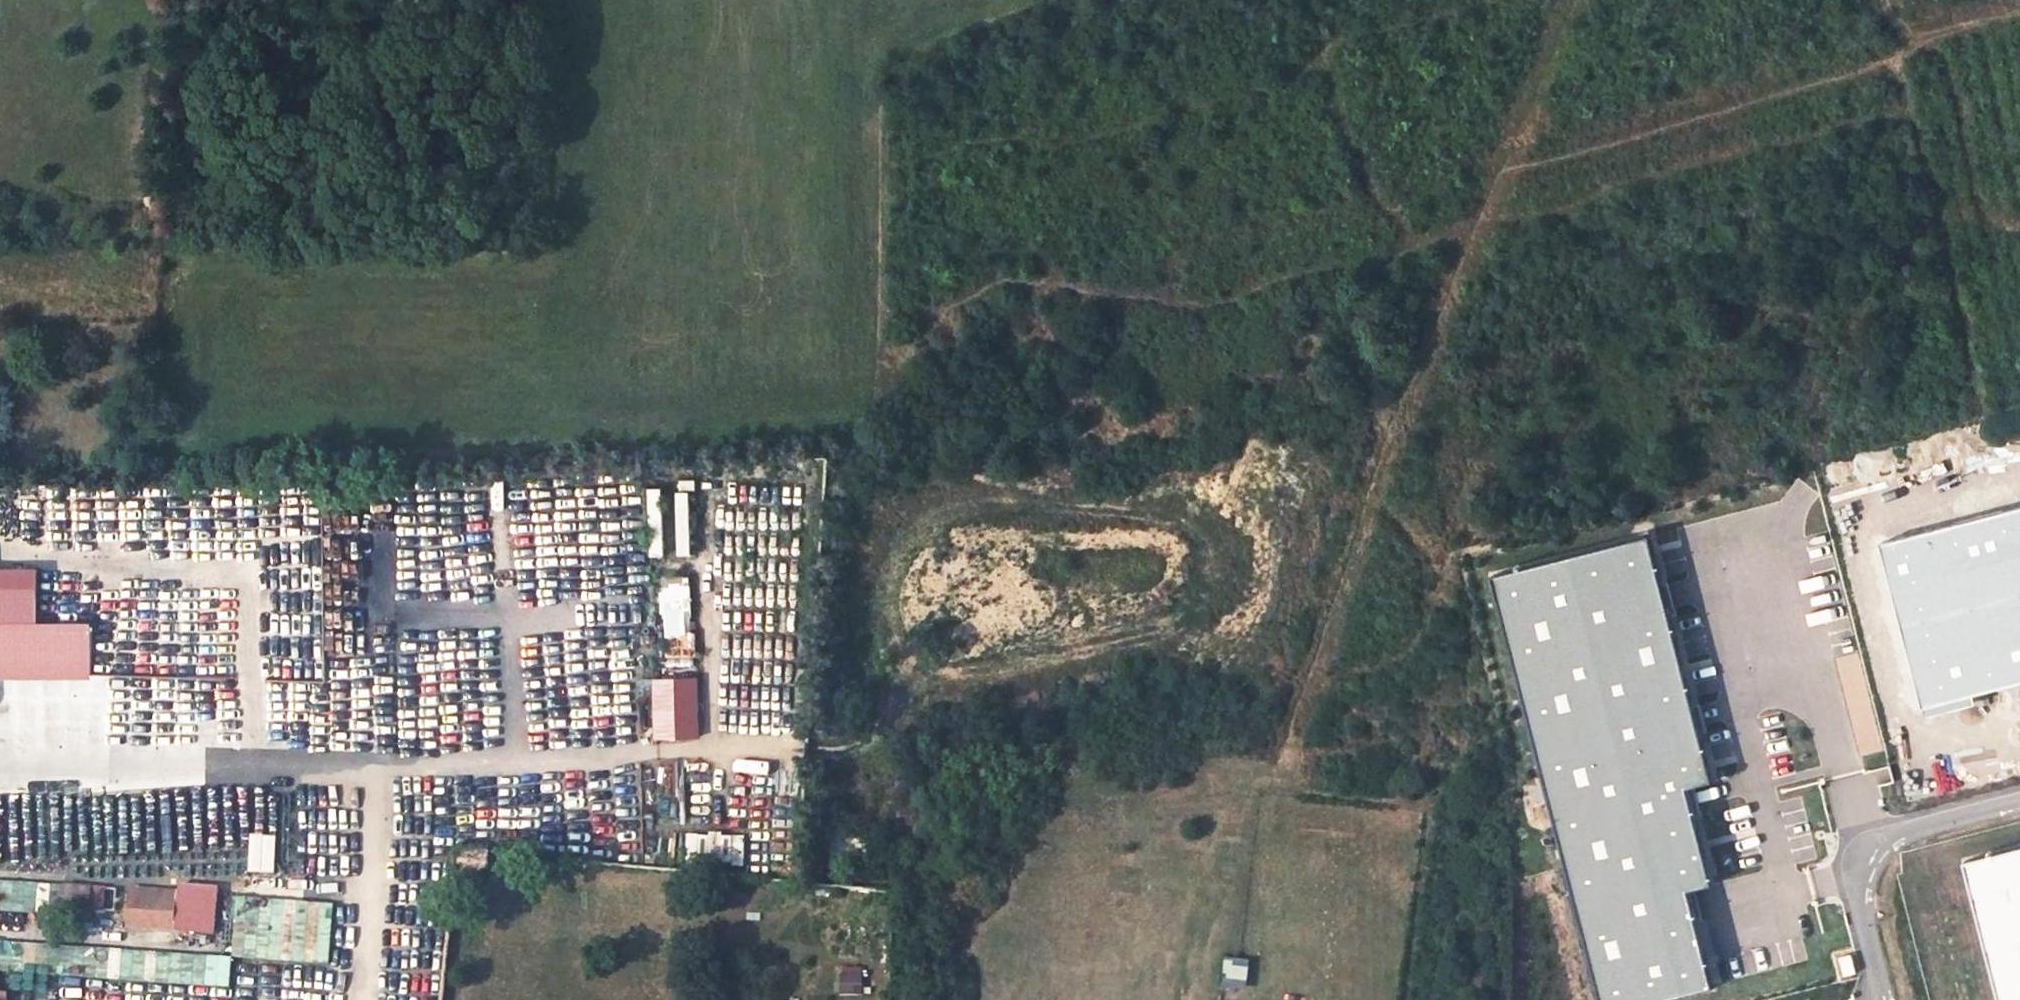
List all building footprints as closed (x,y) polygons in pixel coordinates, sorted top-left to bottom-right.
[(1494,578),(1602,999),(1676,999),(1716,990),(1692,893),(1715,887),(1690,790),(1715,783),(1653,537),(1494,578)] [(692,615),(691,582),(663,582),(663,615),(692,615)] [(100,683),(100,628),(0,626),(0,681),(100,683)] [(701,674),(655,675),(655,736),(702,735),(701,674)] [(1964,860),(2000,999),(2019,999),(2019,846),(1964,860)] [(489,877),(492,852),(455,849),(452,874),(489,877)] [(90,887),(65,885),(63,910),(88,911),(90,887)] [(176,888),(176,892),(174,933),(215,935),(218,890),(176,888)] [(176,892),(126,889),(124,930),(174,933),(176,892)] [(236,955),(284,956),(285,897),(237,896),(236,955)] [(232,982),(233,953),(115,951),(114,980),(232,982)] [(1853,957),(1842,959),(1847,978),(1857,975),(1853,957)]
